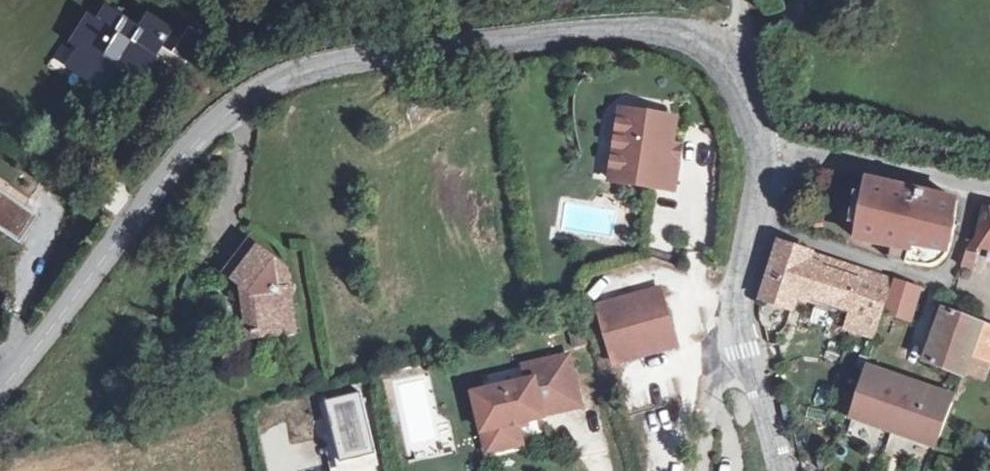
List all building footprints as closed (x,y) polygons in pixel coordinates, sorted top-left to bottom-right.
[(172,31),(150,18),(141,32),(108,9),(100,21),(89,15),(75,43),(79,51),(70,67),(89,78),(93,70),(110,81),(120,65),(144,81),(158,59),(155,57),(162,47),(172,31)] [(213,42),(191,27),(173,54),(195,68),(213,42)] [(195,68),(173,54),(162,47),(155,57),(158,59),(189,79),(195,68)] [(676,123),(622,114),(611,181),(674,190),(679,158),(665,155),(667,144),(672,144),(676,123)] [(680,146),(672,144),(667,144),(665,155),(679,158),(680,146)] [(20,244),(38,215),(3,192),(8,183),(0,178),(0,230),(20,244)] [(956,201),(869,180),(866,194),(859,224),(858,240),(892,248),(909,250),(906,264),(934,266),(947,256),(954,228),(956,201)] [(859,224),(866,194),(855,193),(850,223),(859,224)] [(985,209),(977,242),(978,243),(989,245),(989,210),(985,209)] [(978,243),(977,242),(971,240),(962,267),(972,267),(978,243)] [(286,268),(249,244),(228,276),(252,290),(257,336),(293,329),(286,268)] [(808,265),(812,253),(779,244),(762,299),(791,309),(798,292),(857,312),(851,330),(875,336),(884,312),(910,320),(920,289),(862,270),(858,282),(808,265)] [(909,250),(892,248),(890,260),(906,264),(909,250)] [(862,270),(812,253),(808,265),(858,282),(862,270)] [(661,288),(599,307),(615,364),(676,346),(661,288)] [(981,324),(943,309),(925,360),(964,376),(965,372),(981,324)] [(981,324),(965,372),(982,380),(988,362),(989,363),(989,328),(981,324)] [(568,356),(524,366),(527,382),(473,394),(478,415),(492,424),(497,451),(522,445),(517,424),(543,418),(542,415),(580,407),(568,356)] [(866,375),(857,401),(853,418),(937,445),(952,403),(866,375)] [(492,424),(478,415),(487,453),(497,451),(492,424)]
